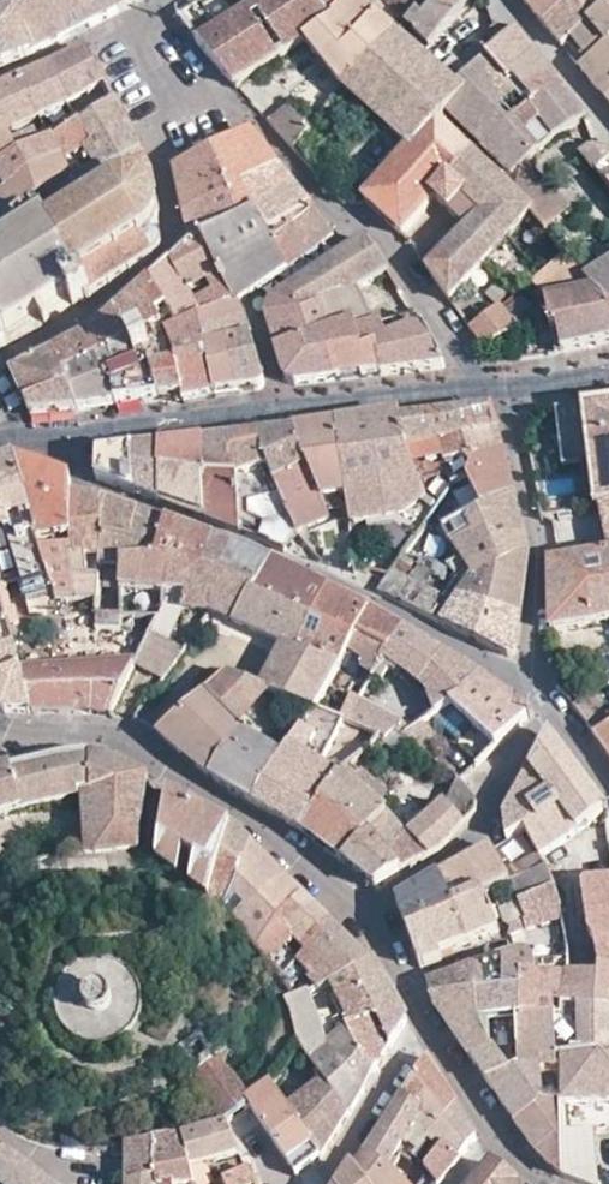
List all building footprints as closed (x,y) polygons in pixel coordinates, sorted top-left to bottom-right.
[(31,7),(28,0),(21,0),(15,13),(0,19),(0,66),(32,54),(118,11),(113,0),(53,0),(31,7)] [(118,11),(140,0),(113,0),(118,11)] [(232,86),(304,40),(332,22),(351,0),(204,0),(198,4),(178,17),(195,42),(197,44),(232,86)] [(341,87),(349,77),(353,80),(395,35),(376,19),(357,0),(351,0),(332,22),(304,40),(341,87)] [(408,21),(421,7),(415,0),(389,0),(408,21)] [(429,46),(456,20),(455,20),(476,0),(440,0),(427,13),(421,7),(408,21),(406,23),(429,45),(429,46)] [(542,25),(573,0),(527,0),(524,3),(530,10),(542,25)] [(563,48),(567,44),(604,13),(608,9),(608,0),(573,0),(542,25),(548,32),(563,48)] [(581,71),(587,66),(608,47),(608,9),(604,13),(567,44),(563,48),(567,54),(581,71)] [(508,82),(529,108),(558,84),(543,65),(514,30),(485,58),(508,82)] [(379,213),(402,234),(433,201),(432,199),(470,155),(436,123),(446,113),(463,94),(456,88),(419,55),(395,35),(353,80),(349,77),(341,87),(343,88),(410,148),(364,200),(379,213)] [(605,101),(608,98),(608,47),(587,66),(581,71),(591,83),(605,101)] [(17,160),(12,148),(7,134),(67,107),(105,85),(85,51),(0,88),(0,170),(17,160)] [(485,58),(456,88),(463,94),(446,113),(479,145),(482,148),(529,108),(508,82),(485,58)] [(529,108),(482,148),(499,164),(512,177),(526,164),(555,139),(587,119),(572,101),(558,84),(529,108)] [(6,228),(12,226),(23,217),(36,205),(45,197),(72,181),(75,181),(90,171),(72,144),(119,113),(114,104),(81,125),(80,125),(53,143),(61,162),(37,174),(7,196),(0,201),(0,213),(6,228)] [(268,124),(295,152),(310,132),(309,131),(286,107),(268,124)] [(90,171),(92,174),(99,169),(111,188),(118,185),(122,184),(125,183),(130,183),(134,183),(138,185),(142,187),(145,189),(147,191),(150,193),(151,195),(153,198),(155,202),(155,192),(150,172),(148,169),(144,161),(119,113),(72,144),(90,171)] [(7,196),(37,174),(61,162),(53,143),(45,132),(12,148),(17,160),(0,170),(0,201),(7,196)] [(210,152),(233,191),(241,187),(277,168),(249,133),(221,147),(210,152)] [(595,172),(608,163),(608,152),(599,150),(591,149),(581,154),(595,172)] [(180,194),(184,215),(233,191),(210,152),(174,170),(180,194)] [(441,291),(448,302),(529,215),(531,214),(490,173),(470,155),(432,199),(433,201),(454,221),(419,259),(441,291)] [(608,189),(608,163),(595,172),(608,189)] [(547,233),(571,210),(526,164),(512,177),(499,164),(490,173),(531,214),(529,215),(546,234),(547,233)] [(256,215),(273,245),(293,230),(311,255),(333,239),(277,168),(241,187),(257,215),(256,215)] [(157,215),(155,202),(153,198),(151,195),(150,193),(147,191),(145,189),(142,187),(138,185),(134,183),(130,183),(125,183),(122,184),(118,185),(111,188),(99,169),(92,174),(38,209),(46,220),(19,236),(4,245),(0,238),(0,348),(5,345),(1,338),(37,315),(43,324),(50,321),(44,311),(66,297),(72,306),(90,295),(91,297),(153,257),(152,254),(156,250),(157,249),(159,247),(160,245),(160,243),(159,240),(157,239),(155,237),(152,236),(149,237),(143,240),(141,237),(145,235),(148,232),(150,229),(152,227),(154,224),(155,222),(156,219),(157,215)] [(182,400),(183,403),(202,398),(213,395),(206,349),(204,350),(198,321),(236,304),(237,306),(288,270),(273,245),(256,215),(257,215),(241,187),(233,191),(184,215),(191,246),(149,282),(177,330),(166,335),(176,368),(182,400)] [(46,220),(38,209),(36,205),(23,217),(12,226),(19,236),(46,220)] [(157,239),(159,240),(157,215),(156,219),(155,222),(154,224),(152,227),(150,229),(148,232),(145,235),(141,237),(143,240),(149,237),(152,236),(155,237),(157,239)] [(273,245),(288,270),(311,255),(293,230),(273,245)] [(296,386),(299,386),(335,382),(331,356),(375,350),(374,344),(386,340),(382,330),(381,324),(373,326),(355,291),(387,273),(373,246),(371,244),(369,243),(366,242),(364,242),(362,243),(271,303),(266,318),(284,377),(284,379),(285,381),(287,382),(289,384),(291,386),(294,386),(296,386)] [(608,310),(608,266),(585,281),(584,282),(594,293),(608,310)] [(149,370),(158,402),(171,401),(182,400),(176,368),(166,335),(177,330),(149,282),(113,315),(129,346),(139,368),(148,364),(151,369),(149,370)] [(554,352),(594,344),(608,341),(608,310),(594,293),(545,303),(552,331),(550,331),(554,352)] [(44,311),(50,321),(72,306),(66,297),(44,311)] [(457,314),(470,331),(492,314),(479,297),(457,314)] [(206,349),(213,395),(227,394),(236,392),(226,344),(216,346),(212,330),(245,322),(237,306),(236,304),(198,321),(204,350),(206,349)] [(470,331),(483,348),(517,330),(500,308),(500,307),(492,314),(470,331)] [(1,338),(5,345),(43,324),(37,315),(1,338)] [(20,397),(24,406),(70,397),(76,411),(90,410),(114,407),(107,382),(139,368),(129,346),(113,315),(92,335),(81,341),(11,376),(20,397)] [(377,350),(381,376),(396,374),(436,369),(439,369),(441,368),(442,366),(442,364),(442,362),(414,318),(382,330),(386,340),(374,344),(375,350),(377,350)] [(226,344),(236,392),(246,391),(259,389),(261,388),(262,386),(263,384),(263,382),(245,322),(212,330),(216,346),(226,344)] [(331,356),(335,382),(358,379),(381,376),(377,350),(375,350),(331,356)] [(107,382),(114,407),(137,404),(158,402),(149,370),(151,369),(148,364),(139,368),(107,382)] [(24,406),(29,417),(53,414),(76,411),(70,397),(24,406)] [(608,555),(608,405),(556,412),(563,470),(588,467),(593,509),(600,508),(608,555)] [(452,485),(466,479),(474,461),(501,450),(492,412),(491,412),(444,417),(400,423),(399,423),(404,452),(419,482),(446,472),(452,485)] [(348,511),(350,526),(351,526),(405,517),(409,514),(426,501),(419,482),(404,452),(399,423),(400,423),(399,417),(359,424),(335,428),(346,498),(348,511)] [(306,470),(321,503),(346,498),(335,428),(313,431),(294,434),(294,435),(302,454),(302,459),(306,470)] [(268,472),(274,486),(306,470),(302,459),(302,454),(294,435),(276,437),(258,440),(260,449),(268,472)] [(204,519),(239,532),(238,508),(278,497),(274,486),(268,472),(260,449),(258,440),(224,444),(203,446),(203,473),(204,519)] [(158,502),(204,519),(203,473),(203,446),(176,449),(158,451),(158,473),(159,473),(158,502)] [(466,479),(481,510),(514,496),(509,478),(501,450),(474,461),(466,479)] [(133,493),(158,502),(159,473),(158,473),(158,451),(145,452),(133,453),(133,493)] [(97,479),(133,493),(133,453),(99,457),(98,462),(97,479)] [(25,605),(54,598),(46,576),(45,576),(37,550),(14,461),(12,461),(0,465),(0,580),(15,576),(25,605)] [(14,461),(37,550),(69,543),(69,497),(69,481),(53,475),(14,461)] [(288,518),(296,534),(327,521),(329,520),(326,514),(321,503),(306,470),(274,486),(278,497),(284,510),(288,518)] [(461,561),(472,579),(496,569),(527,553),(522,528),(522,524),(514,496),(481,510),(440,529),(461,561)] [(54,598),(55,602),(97,603),(98,580),(91,580),(92,558),(98,557),(98,500),(84,499),(69,497),(69,543),(37,550),(45,576),(46,576),(54,598)] [(256,538),(284,551),(297,537),(296,534),(288,518),(284,510),(278,497),(238,508),(239,532),(256,538)] [(98,557),(98,568),(120,567),(120,563),(155,560),(164,524),(118,507),(98,500),(98,557)] [(120,567),(118,587),(120,587),(166,593),(166,592),(188,533),(173,527),(164,524),(155,560),(120,563),(120,567)] [(166,592),(185,594),(211,542),(195,536),(188,533),(166,592)] [(179,611),(200,615),(231,550),(219,545),(211,542),(185,594),(179,611)] [(208,616),(209,616),(224,584),(258,598),(272,565),(259,560),(231,550),(200,615),(208,616)] [(458,601),(519,615),(523,589),(527,553),(496,569),(472,579),(458,601)] [(551,631),(601,623),(608,621),(608,556),(550,566),(550,596),(551,631)] [(430,618),(508,656),(510,657),(511,656),(514,656),(515,654),(517,633),(519,615),(458,601),(472,579),(461,561),(447,567),(446,568),(456,578),(444,597),(430,618)] [(258,598),(312,623),(327,592),(310,584),(275,566),(272,565),(258,598)] [(402,604),(430,618),(444,597),(414,582),(402,604)] [(1,610),(12,606),(6,583),(0,584),(0,605),(1,610)] [(283,648),(298,654),(312,623),(258,598),(224,584),(209,616),(282,649),(283,648)] [(185,594),(166,592),(166,593),(159,608),(179,611),(185,594)] [(362,670),(372,677),(381,663),(398,629),(370,613),(327,592),(312,623),(298,654),(338,670),(347,653),(364,664),(362,670)] [(25,605),(26,614),(56,611),(55,602),(54,598),(25,605)] [(120,619),(155,621),(159,608),(120,606),(120,617),(120,619)] [(179,611),(159,608),(155,621),(153,624),(171,633),(179,611)] [(97,616),(96,631),(120,632),(120,619),(120,617),(97,616)] [(5,623),(0,625),(0,679),(0,680),(19,673),(12,644),(5,623)] [(166,673),(189,641),(171,633),(153,624),(134,668),(156,672),(166,673)] [(426,694),(435,715),(436,715),(449,707),(488,684),(462,667),(432,649),(398,629),(381,663),(372,677),(381,683),(387,673),(394,676),(398,671),(407,677),(426,694)] [(271,694),(314,712),(331,685),(338,670),(298,654),(283,648),(282,649),(272,666),(266,678),(259,690),(271,694)] [(233,679),(259,690),(266,678),(241,664),(233,679)] [(93,714),(108,716),(134,668),(19,675),(23,694),(29,713),(83,714),(89,714),(93,714)] [(117,718),(123,719),(156,672),(134,668),(108,716),(117,718)] [(29,713),(23,694),(19,675),(19,673),(0,680),(0,679),(0,711),(3,713),(29,713)] [(205,695),(241,731),(271,694),(259,690),(233,679),(226,675),(205,695)] [(470,725),(496,747),(528,717),(529,716),(529,714),(528,712),(491,685),(488,684),(449,707),(470,725)] [(343,724),(348,725),(358,700),(359,698),(358,698),(331,685),(314,712),(343,724)] [(597,691),(576,702),(571,705),(594,736),(608,728),(608,713),(597,691)] [(216,782),(252,803),(272,771),(271,770),(280,757),(241,731),(205,695),(157,737),(191,765),(212,779),(216,782)] [(378,737),(390,743),(400,737),(410,731),(358,700),(348,725),(378,737)] [(436,715),(460,736),(470,725),(449,707),(436,715)] [(271,814),(302,833),(337,779),(320,768),(334,741),(343,724),(314,712),(280,757),(271,770),(272,771),(252,803),(271,814)] [(334,741),(364,755),(369,751),(378,737),(348,725),(343,724),(334,741)] [(608,759),(608,728),(594,736),(593,737),(608,759)] [(503,817),(505,839),(507,840),(524,830),(536,851),(539,857),(606,811),(570,764),(550,737),(547,736),(546,738),(503,817)] [(23,809),(79,796),(90,794),(89,757),(86,757),(64,760),(59,760),(45,764),(22,769),(2,774),(0,774),(0,817),(23,809)] [(90,794),(94,850),(136,850),(147,781),(147,778),(124,768),(106,760),(89,757),(90,794)] [(320,846),(344,863),(368,836),(387,817),(386,815),(381,812),(339,777),(337,779),(302,833),(305,835),(320,846)] [(167,792),(156,860),(177,874),(180,851),(193,860),(190,883),(206,895),(230,825),(221,820),(211,814),(202,810),(201,809),(190,803),(180,798),(167,792)] [(426,819),(418,827),(439,851),(442,849),(464,826),(444,805),(426,819)] [(387,817),(368,836),(401,873),(426,858),(406,838),(387,817)] [(230,825),(206,895),(221,908),(227,896),(234,883),(239,874),(241,867),(245,857),(250,843),(237,828),(235,826),(230,825)] [(418,827),(406,838),(426,858),(439,851),(418,827)] [(344,863),(374,888),(401,873),(368,836),(344,863)] [(227,896),(221,908),(237,927),(247,937),(258,951),(271,962),(278,979),(295,959),(285,948),(293,939),(304,949),(330,922),(301,893),(250,843),(245,857),(241,867),(239,874),(234,883),(227,896)] [(438,878),(453,906),(482,894),(490,891),(509,883),(502,868),(490,849),(461,865),(438,878)] [(502,868),(509,883),(510,883),(546,867),(539,857),(536,851),(502,868)] [(510,883),(518,903),(553,887),(551,881),(549,875),(548,871),(546,867),(510,883)] [(398,911),(404,925),(453,906),(438,878),(396,903),(398,911)] [(585,884),(581,889),(584,911),(589,936),(595,944),(598,968),(568,964),(565,975),(560,1007),(571,1007),(580,1009),(598,1010),(608,1011),(608,880),(585,884)] [(526,921),(527,924),(560,913),(561,909),(553,887),(518,903),(526,921)] [(453,906),(468,944),(499,932),(482,894),(453,906)] [(499,911),(506,929),(526,921),(518,903),(499,911)] [(404,925),(420,969),(442,963),(440,955),(468,944),(453,906),(404,925)] [(565,945),(568,964),(598,968),(595,944),(589,936),(584,911),(561,916),(565,945)] [(304,951),(295,959),(309,974),(306,977),(315,988),(316,989),(329,984),(371,962),(346,938),(330,922),(304,949),(303,950),(304,951)] [(520,994),(521,1021),(555,1016),(558,1016),(560,1007),(565,975),(568,964),(565,945),(534,950),(529,953),(534,956),(535,974),(520,975),(520,994)] [(474,966),(475,994),(520,994),(520,975),(535,974),(534,956),(529,953),(527,953),(522,954),(521,951),(515,953),(494,960),(474,966)] [(329,984),(337,1000),(362,990),(385,980),(382,975),(374,961),(371,962),(329,984)] [(475,994),(474,966),(428,984),(431,993),(433,999),(475,994)] [(362,990),(389,1047),(407,1019),(397,1002),(385,980),(362,990)] [(102,1015),(108,1011),(111,1005),(111,999),(108,993),(103,989),(96,988),(90,990),(85,995),(83,1002),(85,1009),(89,1014),(96,1016),(102,1015)] [(347,1030),(366,1069),(368,1072),(371,1073),(374,1072),(379,1063),(389,1047),(362,990),(337,1000),(349,1024),(344,1026),(347,1030)] [(333,1094),(347,1114),(353,1105),(374,1072),(371,1073),(368,1072),(366,1069),(347,1030),(326,1045),(306,991),(286,1000),(290,1014),(293,1024),(295,1035),(298,1045),(314,1069),(321,1079),(332,1094),(333,1094)] [(520,994),(475,994),(433,999),(437,1006),(439,1011),(441,1014),(453,1032),(487,1082),(518,1069),(517,1021),(521,1021),(520,994)] [(598,1010),(580,1009),(571,1007),(560,1007),(558,1016),(555,1016),(556,1057),(608,1057),(608,1011),(598,1010)] [(507,1111),(515,1123),(539,1110),(538,1102),(542,1103),(539,1068),(556,1068),(556,1057),(555,1016),(521,1021),(517,1021),(518,1069),(487,1082),(507,1111)] [(192,1074),(223,1122),(225,1121),(237,1112),(248,1105),(244,1099),(247,1098),(200,1031),(177,1048),(194,1072),(192,1074)] [(289,1059),(302,1077),(314,1069),(298,1045),(289,1059)] [(556,1057),(556,1068),(560,1067),(561,1105),(592,1104),(608,1104),(608,1057),(556,1057)] [(387,1169),(403,1183),(435,1183),(433,1182),(429,1177),(425,1171),(420,1165),(416,1162),(413,1159),(427,1142),(456,1108),(445,1090),(427,1061),(366,1153),(387,1169)] [(286,1106),(319,1158),(331,1139),(347,1114),(333,1094),(332,1094),(321,1079),(286,1106)] [(248,1105),(295,1175),(304,1169),(319,1158),(286,1106),(270,1082),(247,1098),(244,1099),(248,1105)] [(515,1123),(528,1142),(559,1120),(559,1105),(542,1103),(538,1102),(539,1110),(515,1123)] [(563,1176),(587,1183),(598,1183),(592,1104),(561,1105),(559,1105),(559,1120),(563,1176)] [(443,1146),(458,1159),(475,1139),(467,1127),(456,1108),(427,1142),(438,1152),(443,1146)] [(559,1120),(528,1142),(535,1152),(538,1155),(539,1155),(559,1174),(563,1176),(559,1120)] [(186,1155),(189,1167),(239,1154),(225,1121),(223,1122),(180,1132),(186,1155)] [(125,1168),(126,1179),(155,1177),(153,1161),(186,1155),(180,1132),(154,1136),(153,1138),(125,1141),(125,1145),(125,1168)] [(435,1183),(438,1183),(458,1159),(443,1146),(438,1152),(427,1142),(413,1159),(416,1162),(420,1165),(425,1171),(429,1177),(433,1182),(435,1183)] [(0,1146),(0,1183),(1,1183),(33,1183),(40,1176),(22,1161),(2,1144),(0,1146)] [(367,1183),(378,1183),(384,1174),(387,1169),(366,1153),(355,1170),(367,1183)] [(189,1167),(186,1155),(153,1161),(155,1177),(156,1181),(156,1183),(192,1183),(189,1167)] [(517,1183),(491,1164),(475,1183),(517,1183)] [(252,1181),(246,1170),(222,1182),(223,1183),(253,1183),(252,1181)] [(355,1170),(345,1183),(367,1183),(355,1170)] [(33,1183),(50,1183),(40,1176),(33,1183)]
